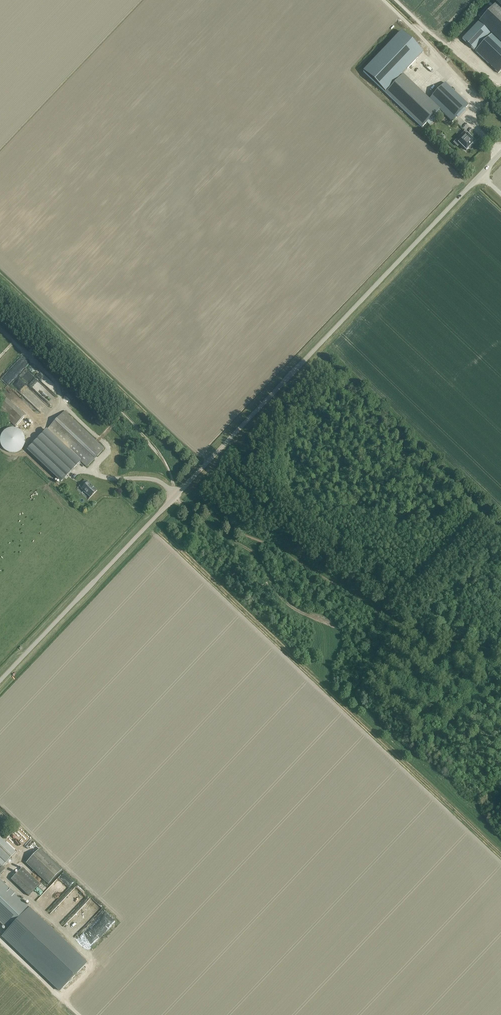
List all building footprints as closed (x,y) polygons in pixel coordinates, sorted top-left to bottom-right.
[(482,18),(500,37),(500,9),(496,4),(482,18)] [(474,50),(490,33),(478,22),(463,39),(474,50)] [(364,72),(386,93),(423,53),(402,32),(364,72)] [(491,34),(475,51),(499,73),(500,71),(500,44),(491,34)] [(417,82),(428,70),(422,64),(411,77),(417,82)] [(403,75),(386,93),(422,128),(433,116),(435,118),(438,115),(440,116),(443,113),(439,110),(439,109),(429,100),(418,89),(403,75)] [(445,83),(429,100),(439,109),(452,122),(468,105),(445,83)] [(460,144),(466,151),(467,150),(469,147),(470,147),(471,145),(471,146),(472,145),(471,145),(472,145),(475,142),(471,139),(470,138),(469,136),(469,135),(465,131),(465,132),(460,136),(460,137),(462,139),(458,143),(460,144)] [(19,358),(12,353),(8,359),(15,364),(19,358)] [(29,370),(21,376),(25,381),(30,376),(31,378),(34,375),(29,370)] [(5,393),(11,388),(8,384),(1,390),(5,393)] [(15,426),(25,415),(7,398),(0,406),(0,412),(15,426)] [(65,411),(27,450),(60,481),(80,461),(87,467),(104,449),(65,411)] [(0,439),(0,450),(19,453),(20,444),(15,444),(15,445),(9,444),(9,440),(0,439)] [(97,490),(88,482),(81,489),(90,497),(97,490)] [(5,869),(3,867),(7,862),(16,853),(0,837),(0,875),(5,869)] [(26,864),(48,884),(62,870),(40,849),(26,864)] [(40,884),(23,867),(11,880),(29,896),(40,884)] [(9,929),(8,930),(6,932),(2,936),(60,991),(86,963),(29,908),(0,880),(0,921),(9,929)] [(67,914),(86,894),(77,885),(57,906),(67,914)] [(76,911),(82,921),(92,915),(89,910),(91,909),(88,904),(76,911)] [(60,922),(66,915),(56,906),(50,913),(60,922)]
